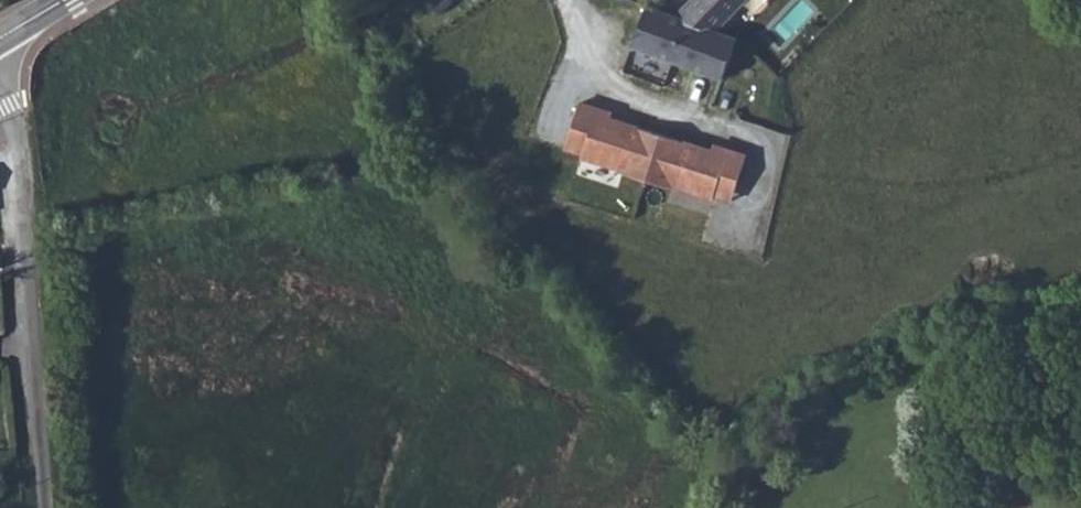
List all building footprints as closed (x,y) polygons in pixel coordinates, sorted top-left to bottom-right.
[(721,31),(751,0),(695,0),(680,15),(721,31)] [(727,79),(742,39),(721,31),(680,15),(650,5),(635,47),(727,79)] [(644,169),(688,179),(703,141),(594,109),(587,139),(598,143),(599,140),(648,153),(644,169)]
